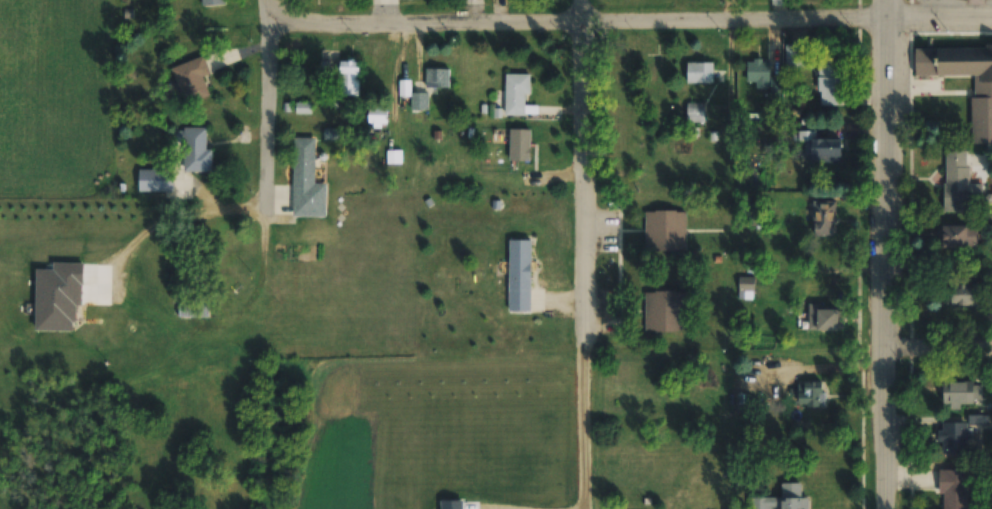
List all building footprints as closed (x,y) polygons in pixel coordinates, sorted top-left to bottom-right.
[(914,47),(915,76),(971,76),(971,144),(991,144),(991,46),(914,47)] [(171,68),(185,106),(210,96),(203,76),(210,73),(204,56),(171,68)] [(817,58),(817,106),(841,106),(841,58),(817,58)] [(755,90),(780,90),(780,76),(770,76),(770,60),(746,60),(746,82),(755,82),(755,90)] [(359,61),(340,61),(340,96),(359,96),(359,61)] [(713,62),(686,62),(686,83),(713,83),(713,62)] [(449,88),(449,68),(425,68),(425,88),(449,88)] [(527,73),(504,73),(504,116),(527,116),(527,73)] [(409,81),(399,81),(399,96),(411,96),(411,110),(428,110),(428,93),(409,93),(409,81)] [(686,122),(704,122),(704,103),(686,103),(686,122)] [(386,124),(386,107),(368,107),(368,124),(386,124)] [(339,138),(339,121),(329,121),(329,138),(339,138)] [(206,149),(206,127),(180,127),(180,171),(211,171),(212,149),(206,149)] [(485,156),(526,156),(526,133),(485,133),(485,156)] [(842,138),(811,139),(811,133),(802,133),(802,143),(805,143),(806,162),(842,162),(842,138)] [(326,217),(326,183),(314,183),(315,137),(293,137),(292,185),(273,185),(273,216),(326,217)] [(968,211),(968,151),(944,151),(944,211),(968,211)] [(189,177),(181,177),(181,180),(174,180),(174,169),(137,169),(137,191),(189,191),(189,177)] [(835,201),(813,201),(813,237),(835,237),(835,201)] [(686,252),(686,210),(645,211),(645,252),(686,252)] [(940,248),(976,248),(976,225),(940,225),(940,248)] [(531,240),(509,240),(509,311),(531,311),(531,240)] [(753,279),(739,279),(739,290),(753,290),(753,279)] [(945,284),(945,305),(979,305),(979,284),(945,284)] [(644,331),(686,331),(686,292),(644,292),(644,331)] [(208,318),(208,297),(178,297),(178,318),(208,318)] [(841,330),(841,309),(820,309),(820,304),(807,304),(807,330),(841,330)] [(982,382),(941,382),(941,405),(982,405),(982,382)] [(823,383),(793,383),(793,400),(796,400),(796,408),(823,408),(823,383)] [(938,441),(943,441),(943,455),(966,455),(966,423),(943,423),(943,431),(938,431),(938,441)] [(940,470),(940,508),(968,508),(967,470),(940,470)] [(781,483),(781,497),(748,498),(748,508),(808,508),(808,498),(801,498),(801,483),(781,483)]
